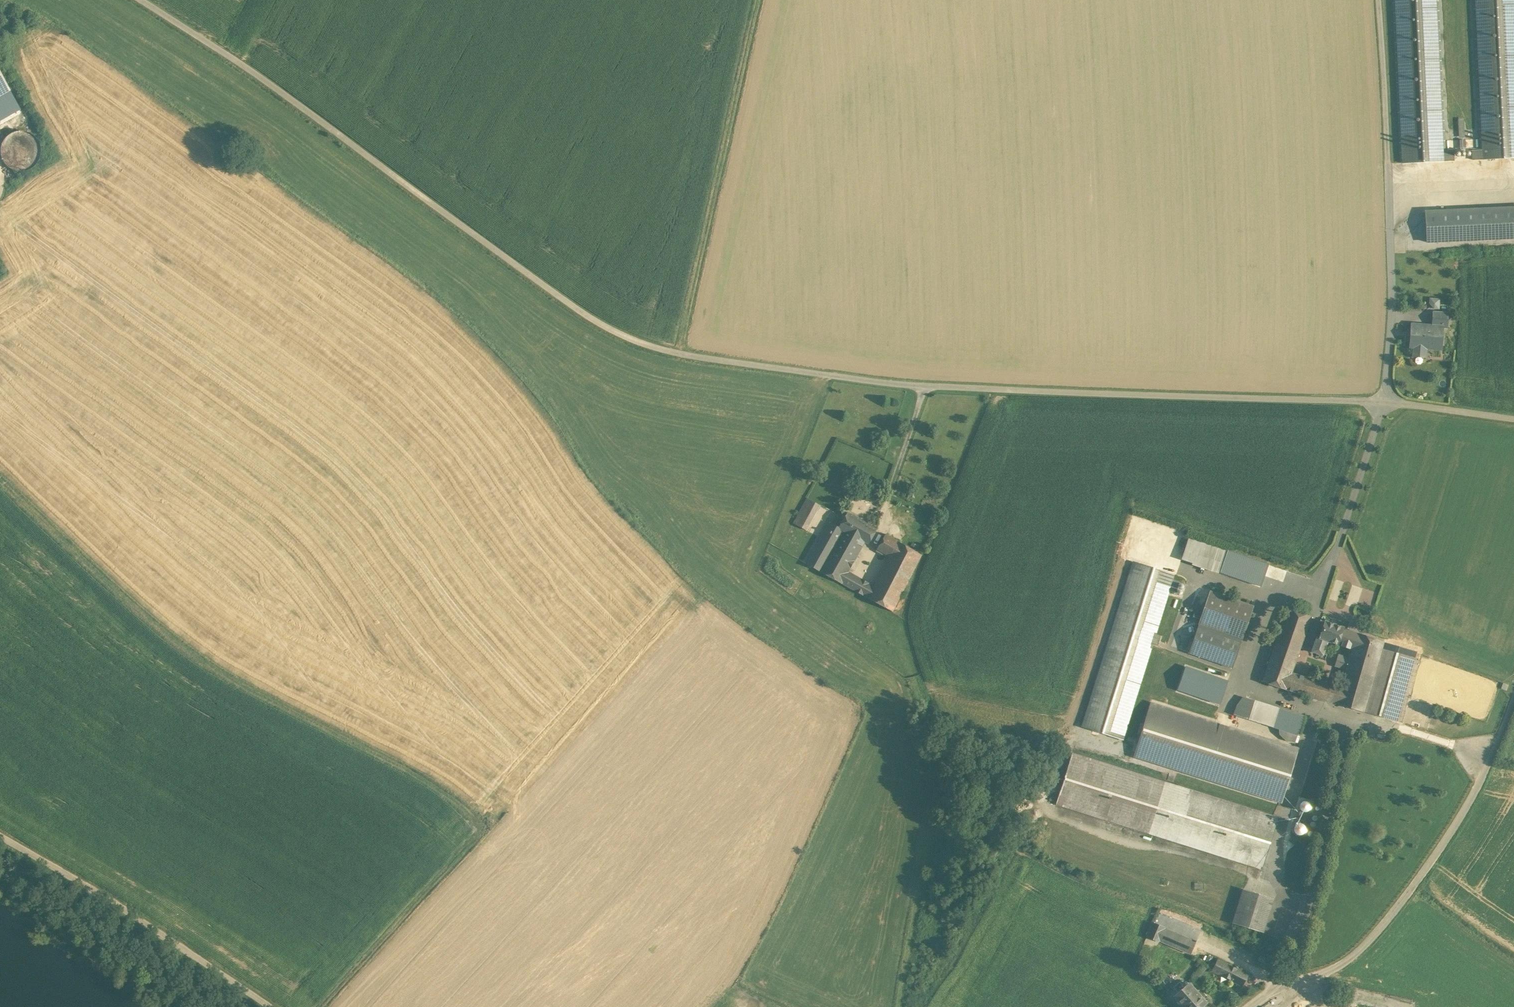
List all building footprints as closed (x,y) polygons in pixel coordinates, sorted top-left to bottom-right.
[(1401,164),(1444,162),(1438,0),(1394,0),(1401,164)] [(1481,160),(1513,159),(1513,0),(1474,0),(1481,160)] [(10,90),(0,73),(0,96),(10,90)] [(1469,138),(1465,138),(1464,117),(1458,118),(1459,150),(1470,149),(1469,138)] [(39,158),(40,151),(39,143),(34,137),(28,132),(20,131),(12,132),(6,137),(2,144),(0,151),(2,159),(6,165),(13,170),(21,171),(28,169),(35,165),(39,158)] [(1425,211),(1426,244),(1513,240),(1513,208),(1425,211)] [(1440,308),(1440,297),(1430,297),(1430,308),(1440,308)] [(1444,327),(1411,324),(1408,350),(1441,353),(1444,327)] [(818,505),(806,498),(792,523),(804,530),(818,505)] [(876,527),(847,511),(839,526),(840,527),(862,539),(868,542),(876,527)] [(839,526),(827,520),(804,562),(817,568),(840,527),(839,526)] [(862,539),(840,527),(817,568),(839,581),(846,568),(862,539)] [(896,539),(883,532),(875,547),(888,554),(896,539)] [(1226,550),(1188,537),(1182,557),(1220,569),(1226,550)] [(873,583),(866,595),(890,608),(920,552),(897,540),(896,539),(888,554),(873,583)] [(1226,549),(1219,572),(1261,585),(1268,562),(1226,549)] [(1172,574),(1135,562),(1084,726),(1121,738),(1150,643),(1157,645),(1160,636),(1153,634),(1172,574)] [(873,583),(846,568),(839,581),(866,595),(873,583)] [(1379,584),(1370,581),(1368,585),(1371,591),(1376,593),(1379,584)] [(1253,606),(1210,591),(1188,652),(1232,667),(1253,606)] [(1287,608),(1262,681),(1286,689),(1288,683),(1292,673),(1311,616),(1287,608)] [(1357,632),(1325,621),(1319,638),(1316,637),(1311,651),(1322,655),(1327,641),(1352,649),(1357,632)] [(1341,686),(1335,704),(1364,712),(1382,648),(1384,642),(1357,632),(1352,649),(1341,686)] [(1382,648),(1364,712),(1379,716),(1397,652),(1382,648)] [(1306,677),(1292,673),(1288,683),(1303,688),(1306,677)] [(1231,687),(1194,675),(1188,692),(1226,703),(1231,687)] [(1333,684),(1306,677),(1303,688),(1301,694),(1327,701),(1333,684)] [(1303,688),(1288,683),(1286,689),(1301,694),(1303,688)] [(1333,684),(1327,701),(1335,704),(1341,686),(1333,684)] [(1255,700),(1243,696),(1237,716),(1249,719),(1255,700)] [(1292,712),(1255,700),(1249,719),(1279,729),(1286,731),(1292,712)] [(1298,748),(1150,702),(1134,756),(1281,802),(1298,748)] [(1304,715),(1292,712),(1286,731),(1297,735),(1304,715)] [(1286,731),(1279,729),(1280,734),(1286,740),(1295,743),(1297,735),(1286,731)] [(1163,783),(1072,754),(1057,802),(1148,831),(1163,783)] [(1278,819),(1163,783),(1148,831),(1263,867),(1278,819)] [(1306,821),(1308,813),(1300,810),(1297,818),(1306,821)] [(1274,898),(1243,888),(1233,923),(1263,932),(1274,898)] [(1165,927),(1153,922),(1147,936),(1159,941),(1165,927)] [(1236,968),(1218,959),(1212,970),(1231,979),(1236,968)] [(1248,974),(1236,968),(1231,979),(1242,985),(1248,974)] [(1189,983),(1185,987),(1179,981),(1172,987),(1175,990),(1171,993),(1183,1006),(1201,1006),(1206,1002),(1189,983)]
